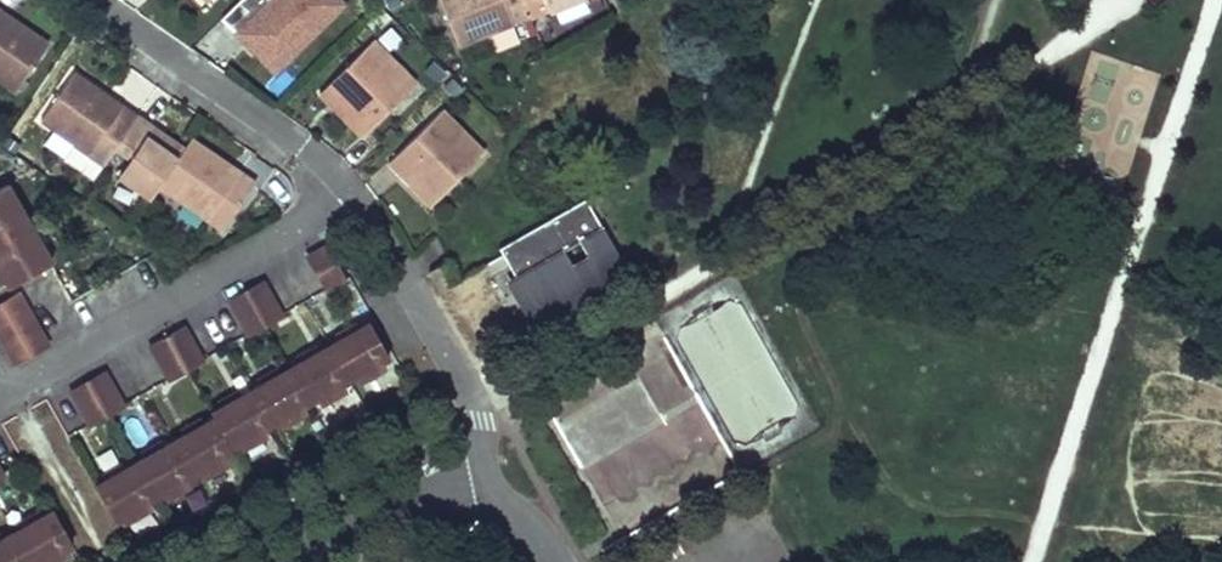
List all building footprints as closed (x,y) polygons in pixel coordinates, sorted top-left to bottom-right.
[(269,48),(276,41),(294,59),(340,13),(327,0),(265,0),(243,21),(269,48)] [(524,0),(439,0),(458,46),(530,16),(524,0)] [(530,16),(531,18),(575,0),(524,0),(530,16)] [(0,11),(0,25),(2,27),(9,17),(0,11)] [(16,91),(48,44),(21,25),(9,17),(2,27),(0,25),(0,80),(16,91)] [(416,84),(372,40),(326,86),(344,103),(337,110),(363,136),(416,84)] [(294,59),(276,41),(269,48),(277,56),(287,66),(294,59)] [(101,92),(74,73),(41,120),(75,143),(105,163),(117,145),(137,116),(122,106),(115,116),(106,110),(113,100),(101,92)] [(344,103),(326,86),(319,92),(327,100),(337,110),(344,103)] [(115,116),(122,106),(113,100),(106,110),(115,116)] [(485,153),(442,110),(388,162),(414,188),(421,181),(438,199),(485,153)] [(153,127),(137,116),(117,145),(132,155),(118,175),(151,197),(159,186),(184,149),(166,136),(160,146),(146,137),(153,127)] [(160,146),(166,136),(159,132),(153,127),(146,137),(160,146)] [(220,159),(191,139),(184,149),(159,186),(223,230),(255,183),(229,165),(222,175),(213,169),(220,159)] [(94,179),(105,163),(75,143),(64,159),(94,179)] [(229,165),(220,159),(213,169),(222,175),(229,165)] [(438,199),(421,181),(414,188),(421,195),(431,206),(438,199)] [(29,223),(6,184),(0,187),(0,188),(22,227),(29,223)] [(0,188),(0,272),(5,280),(9,287),(45,267),(22,227),(0,188)] [(499,248),(503,255),(517,278),(530,271),(535,280),(526,285),(546,320),(628,274),(586,199),(499,248)] [(29,223),(22,227),(45,267),(51,263),(29,223)] [(344,279),(325,246),(308,256),(327,289),(344,279)] [(530,271),(517,278),(513,280),(542,334),(634,284),(628,274),(546,320),(526,285),(535,280),(530,271)] [(229,301),(248,334),(282,315),(263,282),(229,301)] [(19,294),(0,305),(0,338),(14,363),(48,344),(19,294)] [(95,485),(115,520),(120,517),(148,501),(161,494),(188,478),(200,471),(227,456),(234,452),(231,447),(236,444),(264,428),(275,422),(303,406),(316,399),(343,383),(355,376),(382,361),(389,357),(369,322),(211,412),(213,417),(95,485)] [(150,346),(169,379),(203,360),(184,327),(150,346)] [(385,366),(382,361),(355,376),(358,381),(385,366)] [(71,392),(90,425),(123,406),(105,372),(71,392)] [(343,383),(316,399),(319,404),(346,388),(343,383)] [(352,388),(325,403),(336,422),(363,408),(352,388)] [(306,411),(303,406),(275,422),(278,427),(306,411)] [(267,434),(264,428),(236,444),(239,449),(267,434)] [(230,461),(227,456),(200,471),(203,477),(230,461)] [(191,484),(188,478),(161,494),(164,499),(191,484)] [(151,506),(148,501),(120,517),(123,522),(151,506)] [(66,549),(73,545),(53,510),(0,540),(0,561),(43,561),(66,549)] [(129,523),(137,536),(158,525),(150,511),(129,523)] [(69,554),(66,549),(43,561),(55,561),(69,554)]
